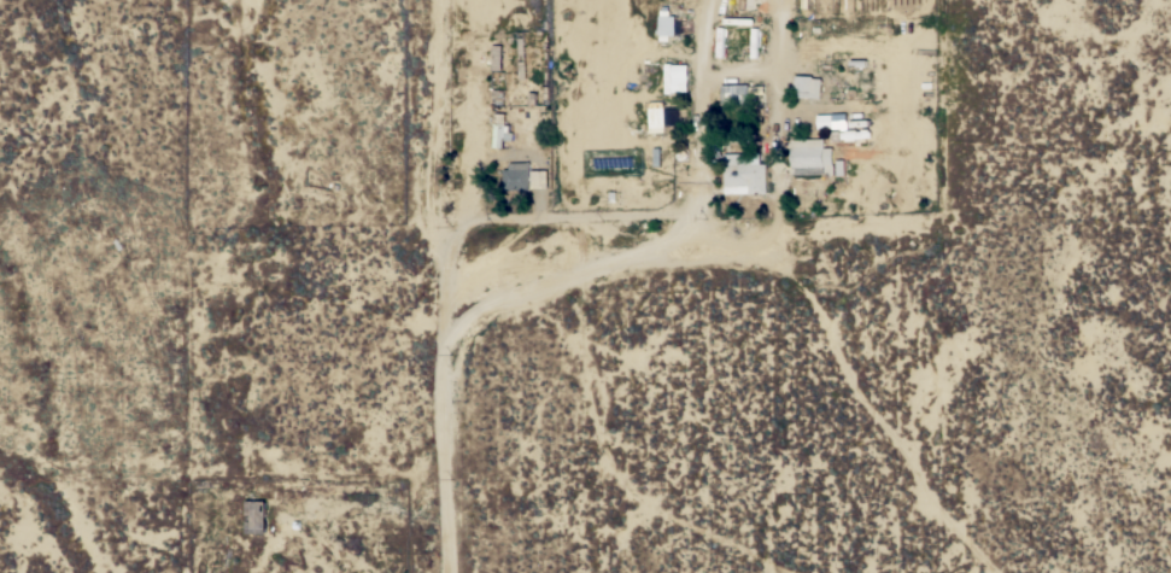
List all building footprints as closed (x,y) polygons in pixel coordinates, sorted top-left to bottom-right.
[(674,40),(674,15),(658,14),(657,40),(674,40)] [(492,46),(502,46),(502,70),(492,70),(492,46)] [(686,92),(671,92),(671,93),(664,93),(664,64),(671,64),(671,65),(686,65),(686,92)] [(796,98),(796,92),(795,92),(795,76),(813,76),(812,78),(821,78),(820,98),(796,98)] [(720,84),(748,83),(748,103),(721,104),(720,92),(720,84)] [(662,101),(663,131),(649,133),(648,103),(662,101)] [(494,112),(505,113),(504,131),(511,133),(511,140),(503,140),(503,147),(492,147),(494,112)] [(831,115),(831,113),(845,113),(845,129),(841,129),(841,128),(816,129),(816,115),(831,115)] [(822,173),(791,174),(791,140),(822,139),(824,148),(832,148),(832,165),(833,165),(833,177),(825,177),(824,166),(822,166),(822,173)] [(766,193),(748,194),(748,186),(743,186),(743,187),(738,187),(738,186),(725,186),(724,157),(749,157),(749,164),(765,164),(766,193)] [(529,189),(523,189),(523,192),(519,192),(519,189),(503,191),(503,170),(509,170),(509,163),(529,162),(529,189)] [(546,170),(546,188),(531,188),(531,170),(546,170)] [(265,533),(245,533),(246,501),(265,501),(265,533)]
